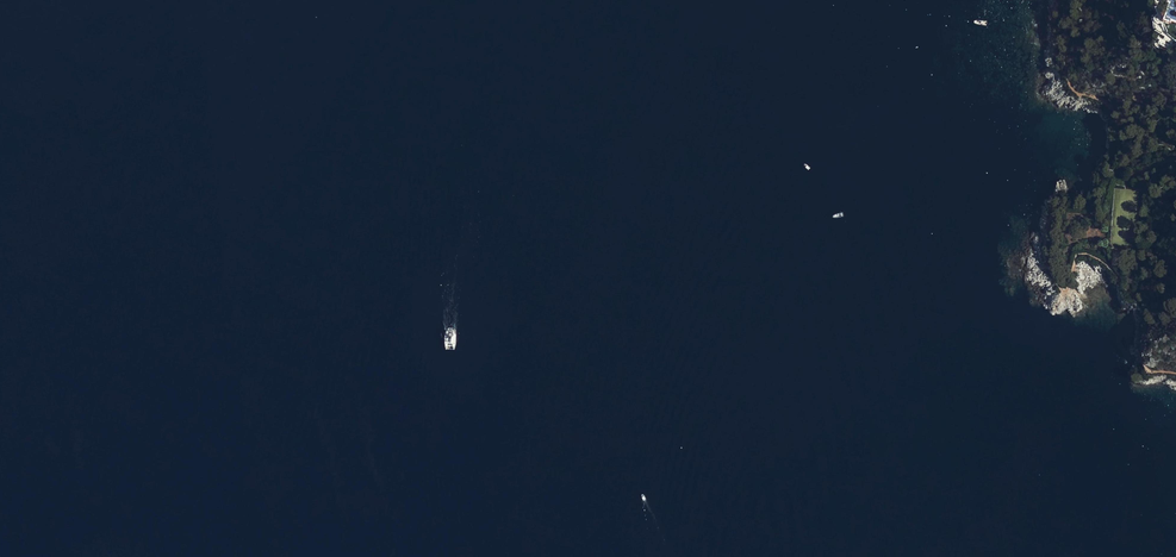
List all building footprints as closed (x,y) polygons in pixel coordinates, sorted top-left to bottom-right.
[(1167,0),(1169,1),(1167,6),(1165,7),(1164,8),(1163,9),(1162,11),(1161,12),(1162,14),(1163,16),(1162,19),(1170,22),(1171,20),(1175,22),(1175,0),(1167,0)]
